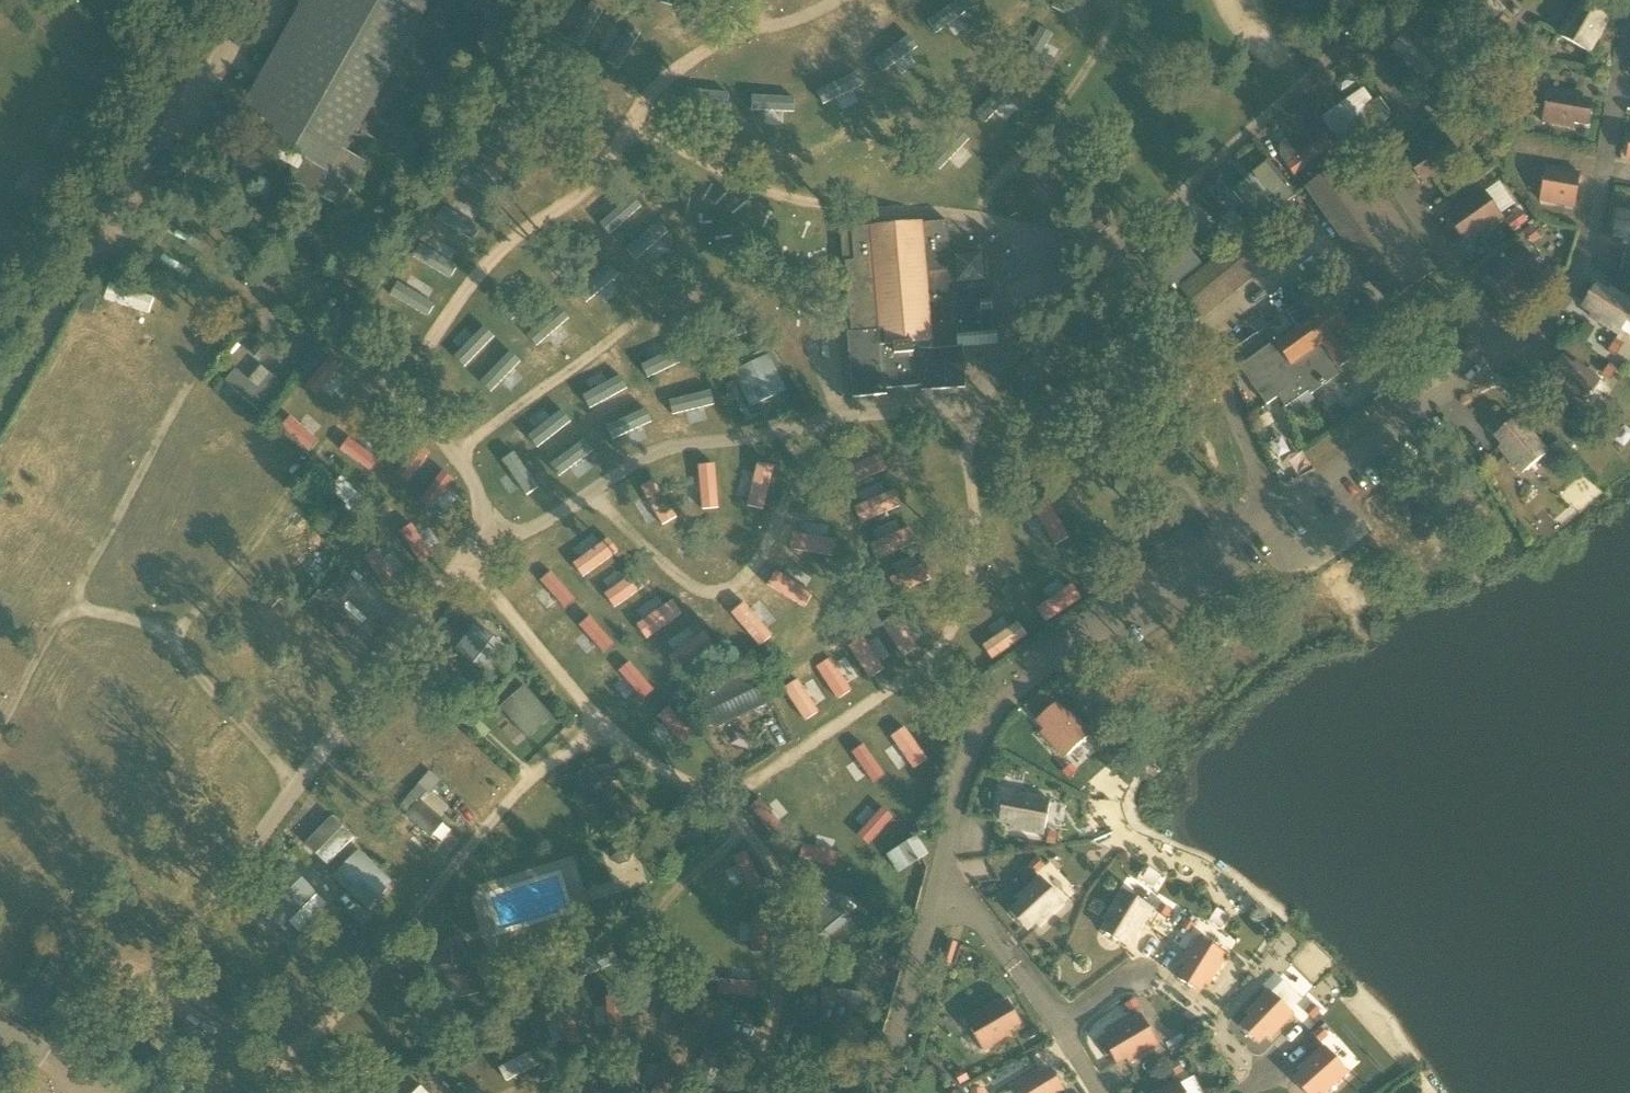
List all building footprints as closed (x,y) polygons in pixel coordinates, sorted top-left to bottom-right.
[(473,26),(428,0),(304,0),(235,122),(282,148),(270,169),(340,209),(351,189),(367,164),(348,153),(361,131),(402,154),(473,26)] [(622,6),(630,11),(634,0),(614,0),(622,6)] [(698,39),(700,38),(718,27),(734,12),(740,0),(699,0),(698,39)] [(768,8),(776,12),(792,9),(812,0),(767,0),(768,8)] [(909,16),(953,70),(956,69),(985,32),(998,0),(930,0),(909,16)] [(1088,41),(1100,17),(1103,0),(1039,0),(1035,7),(1088,41)] [(1499,14),(1492,5),(1498,0),(1454,0),(1471,19),(1474,16),(1484,27),(1499,14)] [(1601,23),(1608,10),(1590,0),(1585,10),(1576,5),(1559,35),(1589,52),(1605,25),(1601,23)] [(1421,19),(1431,9),(1426,4),(1415,13),(1421,19)] [(1035,7),(998,59),(1048,99),(1084,52),(1088,41),(1035,7)] [(913,97),(953,70),(909,16),(859,54),(891,107),(913,97)] [(1426,78),(1441,65),(1433,57),(1441,50),(1418,24),(1392,47),(1413,70),(1416,68),(1426,78)] [(1530,47),(1528,56),(1541,58),(1542,49),(1530,47)] [(891,107),(859,54),(800,80),(821,141),(868,118),(891,107)] [(1029,125),(1048,99),(998,59),(951,107),(1007,152),(1029,125)] [(1528,60),(1526,69),(1538,71),(1540,62),(1528,60)] [(720,145),(738,145),(740,77),(687,74),(653,111),(675,134),(720,145)] [(798,81),(740,77),(738,145),(759,146),(814,144),(821,141),(800,80),(798,81)] [(1363,88),(1321,119),(1345,151),(1392,117),(1379,98),(1374,102),(1363,88)] [(1589,126),(1592,106),(1581,104),(1583,94),(1549,88),(1543,122),(1573,128),(1574,124),(1589,126)] [(1007,152),(951,107),(903,156),(966,203),(1007,152)] [(1287,165),(1305,189),(1343,161),(1316,125),(1301,137),(1299,136),(1294,139),(1295,142),(1292,144),(1301,155),(1287,165)] [(1434,179),(1462,159),(1442,131),(1416,149),(1419,152),(1407,161),(1419,177),(1428,171),(1434,179)] [(1388,305),(1438,270),(1354,153),(1343,161),(1305,189),(1388,305)] [(1464,164),(1472,173),(1480,168),(1472,158),(1464,164)] [(1246,222),(1237,214),(1223,228),(1231,237),(1232,236),(1237,242),(1259,224),(1297,194),(1268,160),(1232,191),(1253,216),(1246,222)] [(1574,207),(1580,173),(1546,167),(1540,201),(1574,207)] [(571,208),(609,246),(651,209),(613,174),(571,208)] [(499,220),(438,184),(416,221),(475,257),(499,220)] [(1475,237),(1503,217),(1483,189),(1458,207),(1460,211),(1448,219),(1460,236),(1469,229),(1475,237)] [(697,254),(651,209),(609,246),(654,291),(697,254)] [(1618,211),(1614,231),(1625,233),(1623,243),(1629,244),(1629,213),(1618,211)] [(475,257),(416,221),(391,262),(449,296),(475,257)] [(951,253),(948,224),(948,221),(926,223),(924,225),(924,222),(842,229),(851,321),(846,322),(851,375),(853,398),(887,395),(887,389),(922,386),(922,390),(966,388),(964,353),(960,353),(958,337),(993,334),(989,287),(985,251),(951,253)] [(1209,266),(1180,289),(1204,319),(1280,258),(1256,228),(1221,256),(1209,266)] [(1526,233),(1533,244),(1541,239),(1534,228),(1526,233)] [(1150,259),(1170,287),(1200,263),(1178,235),(1150,259)] [(1221,256),(1210,243),(1198,253),(1209,266),(1221,256)] [(654,291),(609,246),(564,285),(561,287),(603,334),(654,291)] [(1516,296),(1544,276),(1524,248),(1499,266),(1501,269),(1490,278),(1501,294),(1511,288),(1516,296)] [(383,275),(368,299),(426,332),(447,299),(449,296),(391,262),(383,275)] [(108,283),(104,300),(135,308),(131,323),(146,327),(154,295),(108,283)] [(1596,284),(1585,302),(1595,308),(1590,316),(1619,334),(1629,316),(1629,300),(1610,288),(1608,292),(1596,284)] [(511,329),(509,331),(550,371),(603,334),(561,287),(511,329)] [(1286,333),(1324,386),(1343,372),(1340,368),(1357,356),(1339,331),(1346,326),(1350,331),(1374,314),(1356,289),(1310,318),(1302,307),(1288,316),(1296,326),(1286,333)] [(458,384),(509,331),(476,298),(471,304),(434,357),(458,384)] [(403,368),(426,332),(368,299),(344,338),(403,368)] [(510,399),(550,371),(509,331),(458,384),(485,417),(510,399)] [(1312,394),(1324,386),(1286,333),(1246,362),(1257,378),(1250,382),(1267,405),(1278,397),(1286,408),(1310,391),(1312,394)] [(1624,343),(1616,339),(1610,350),(1618,354),(1624,343)] [(260,361),(270,349),(261,341),(251,353),(260,361)] [(740,396),(735,399),(741,412),(790,389),(773,353),(730,374),(740,396)] [(1562,356),(1550,372),(1559,379),(1553,387),(1580,408),(1601,380),(1576,361),(1573,365),(1562,356)] [(247,378),(236,368),(224,381),(259,413),(285,385),(261,363),(247,378)] [(1610,380),(1617,370),(1609,364),(1602,374),(1610,380)] [(577,448),(610,425),(601,412),(568,435),(577,448)] [(1515,419),(1499,432),(1507,441),(1499,447),(1521,474),(1548,452),(1528,428),(1524,431),(1515,419)] [(372,488),(385,497),(402,506),(435,459),(409,437),(372,488)] [(345,475),(330,485),(352,518),(367,508),(345,475)] [(347,642),(362,625),(344,608),(344,597),(355,585),(343,573),(322,595),(317,591),(305,604),(347,642)] [(492,679),(514,652),(476,623),(455,650),(492,679)] [(768,701),(753,669),(700,695),(716,726),(768,701)] [(683,697),(697,690),(690,676),(676,683),(683,697)] [(499,706),(527,738),(553,716),(524,684),(499,706)] [(1066,714),(1056,704),(1041,717),(1049,726),(1042,732),(1065,758),(1090,734),(1069,711),(1066,714)] [(470,730),(482,741),(491,731),(479,720),(470,730)] [(623,761),(577,772),(585,806),(603,802),(599,784),(627,777),(623,761)] [(1062,772),(1068,779),(1078,770),(1072,763),(1062,772)] [(421,799),(428,791),(420,783),(399,808),(431,835),(445,819),(442,816),(421,799)] [(1044,834),(1050,800),(1019,794),(1019,799),(1004,796),(1001,816),(1012,818),(1010,828),(1044,834)] [(327,865),(354,838),(332,816),(305,844),(327,865)] [(1049,831),(1046,844),(1056,845),(1058,833),(1049,831)] [(927,855),(927,854),(916,838),(899,849),(909,866),(927,855)] [(333,874),(350,891),(360,881),(376,897),(380,893),(383,893),(387,888),(387,885),(392,880),(358,847),(333,874)] [(606,858),(613,891),(646,884),(640,852),(606,858)] [(1030,864),(1038,873),(1045,867),(1036,857),(1030,864)] [(288,921),(316,893),(317,892),(286,861),(248,899),(295,942),(302,935),(298,932),(288,921)] [(1021,902),(1016,906),(1010,911),(1024,926),(1032,919),(1039,926),(1064,903),(1041,877),(1018,898),(1021,902)] [(1126,932),(1134,938),(1153,908),(1123,890),(1107,917),(1111,919),(1103,931),(1120,942),(1126,932)] [(851,921),(834,900),(827,891),(809,906),(816,914),(796,930),(814,952),(851,921)] [(1162,904),(1157,912),(1167,918),(1172,910),(1162,904)] [(1181,927),(1192,934),(1196,925),(1186,920),(1181,927)] [(1209,985),(1228,956),(1198,937),(1182,964),(1186,966),(1178,978),(1195,989),(1201,980),(1209,985)] [(438,1002),(480,991),(467,942),(450,947),(454,964),(430,970),(438,1002)] [(866,992),(822,985),(820,998),(822,999),(819,1019),(846,1023),(844,1031),(858,1033),(862,1005),(864,1006),(866,992)] [(1270,1039),(1294,1014),(1269,990),(1247,1013),(1250,1016),(1240,1026),(1255,1040),(1263,1032),(1270,1039)] [(44,1007),(44,1006),(30,998),(27,996),(22,1003),(21,1005),(20,1007),(37,1018),(44,1007)] [(1136,998),(1124,1005),(1129,1013),(1140,1006),(1136,998)] [(997,1003),(967,1021),(984,1051),(1011,1035),(1009,1031),(1022,1024),(1011,1006),(1001,1012),(997,1003)] [(1305,1011),(1314,1020),(1320,1013),(1311,1004),(1305,1011)] [(1117,1034),(1104,1042),(1114,1059),(1124,1054),(1129,1062),(1159,1045),(1141,1015),(1115,1031),(1117,1034)] [(1313,1034),(1321,1043),(1328,1036),(1321,1026),(1313,1034)] [(719,1088),(723,1075),(728,1060),(732,1047),(706,1039),(694,1080),(719,1088)] [(1326,1047),(1302,1067),(1305,1071),(1294,1080),(1306,1092),(1311,1092),(1316,1088),(1321,1092),(1326,1092),(1349,1072),(1326,1047)] [(533,1050),(498,1067),(505,1081),(540,1065),(533,1050)] [(1178,1060),(1169,1065),(1176,1076),(1184,1072),(1178,1060)] [(964,1069),(954,1074),(960,1085),(970,1080),(964,1069)] [(1013,1092),(1059,1092),(1064,1090),(1054,1072),(1044,1078),(1039,1070),(1009,1088),(1013,1092)] [(1179,1080),(1156,1092),(1186,1092),(1179,1080)] [(419,1083),(410,1092),(430,1092),(419,1083)]
